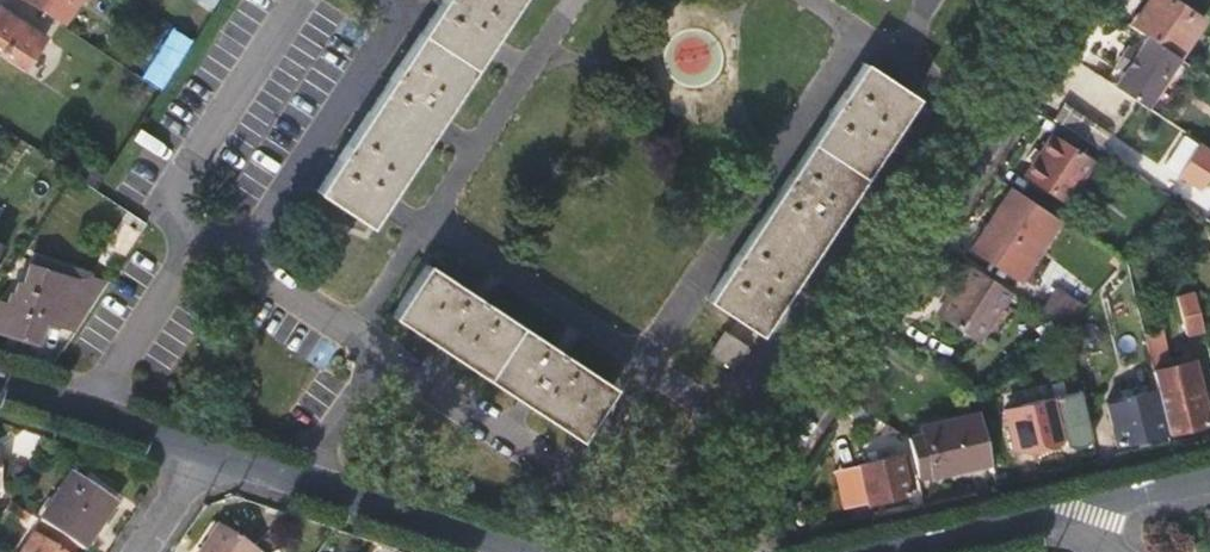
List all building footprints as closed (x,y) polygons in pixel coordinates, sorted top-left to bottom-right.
[(64,25),(80,0),(26,0),(64,25)] [(311,200),(359,231),(369,216),(380,199),(384,201),(416,155),(411,152),(421,137),(434,118),(438,121),(469,73),(465,71),(473,59),(485,40),(490,43),(518,0),(444,0),(311,200)] [(1129,27),(1144,36),(1178,59),(1203,19),(1172,0),(1147,0),(1129,27)] [(0,7),(0,54),(25,71),(46,39),(0,7)] [(158,26),(134,62),(154,74),(177,38),(158,26)] [(1144,36),(1110,84),(1151,111),(1184,63),(1178,59),(1144,36)] [(0,54),(0,86),(4,89),(13,75),(20,79),(25,71),(0,54)] [(858,65),(702,306),(751,337),(762,319),(772,304),(776,307),(806,259),(802,257),(812,242),(824,223),(828,225),(859,177),(855,175),(866,158),(875,144),(879,147),(910,98),(858,65)] [(1058,123),(1023,177),(1064,204),(1099,150),(1058,123)] [(1173,171),(1203,191),(1207,184),(1201,181),(1209,167),(1209,154),(1190,141),(1173,171)] [(1006,191),(969,248),(1017,280),(1033,255),(1041,260),(1062,228),(1006,191)] [(1209,225),(1209,209),(1190,196),(1183,207),(1209,225)] [(966,264),(932,314),(972,341),(1007,291),(966,264)] [(17,296),(13,295),(10,305),(0,302),(0,326),(38,338),(44,319),(58,323),(90,275),(92,271),(75,266),(72,276),(35,265),(29,287),(20,284),(17,296)] [(609,392),(424,268),(387,322),(411,338),(538,422),(573,446),(609,392)] [(90,275),(58,323),(79,330),(111,282),(92,276),(93,272),(92,271),(90,275)] [(1183,335),(1200,330),(1191,293),(1174,297),(1183,335)] [(1063,329),(1079,311),(1055,294),(1041,314),(1063,329)] [(721,337),(706,358),(728,372),(742,351),(721,337)] [(1154,390),(1163,433),(1205,424),(1191,362),(1150,371),(1154,390)] [(1104,402),(1113,444),(1163,433),(1154,390),(1104,402)] [(1011,451),(1061,440),(1052,399),(1003,410),(1011,451)] [(987,463),(976,415),(919,427),(921,434),(904,439),(914,480),(931,476),(931,477),(987,463)] [(856,466),(866,505),(907,496),(903,477),(908,476),(904,459),(898,460),(897,457),(856,466)] [(72,471),(40,521),(42,523),(76,545),(84,549),(116,500),(72,471)] [(22,551),(71,551),(76,545),(42,523),(22,551)] [(203,551),(259,551),(260,551),(220,525),(203,551)]
